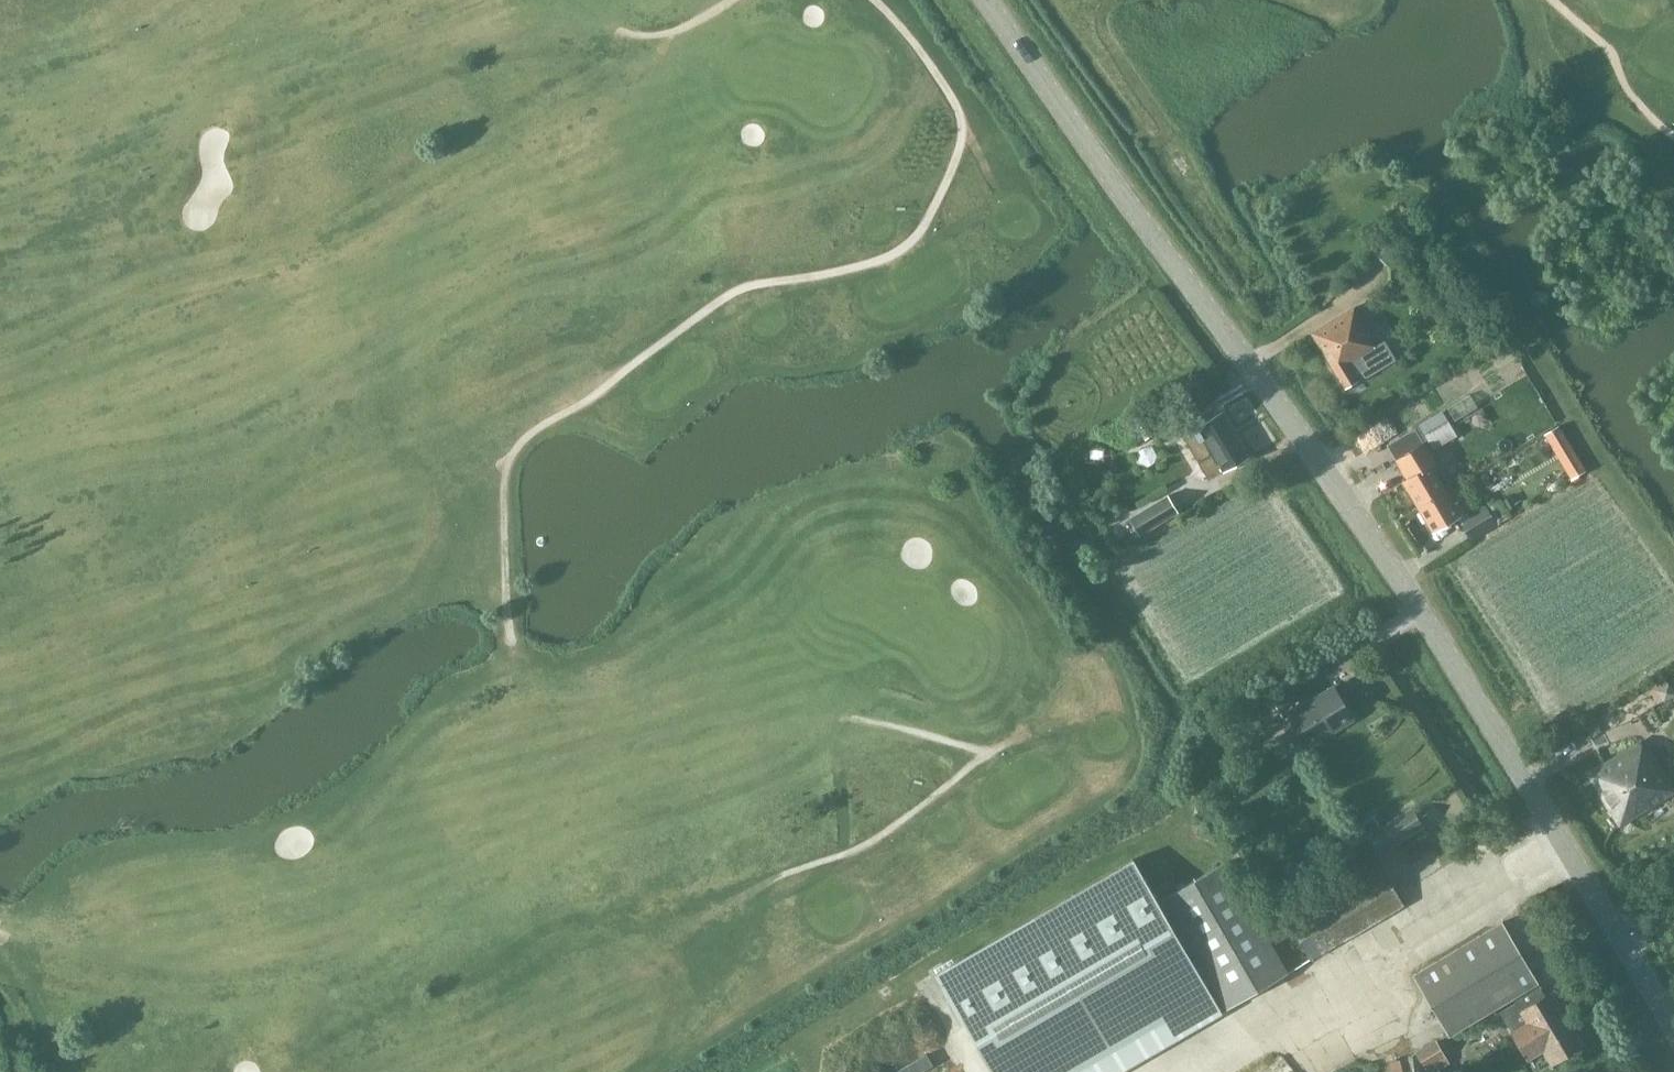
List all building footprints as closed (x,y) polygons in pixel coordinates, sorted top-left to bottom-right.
[(1375,347),(1353,309),(1311,333),(1344,389),(1394,360),(1384,342),(1375,347)] [(1193,416),(1176,426),(1209,479),(1224,470),(1224,471),(1247,458),(1220,413),(1199,426),(1193,416)] [(1456,436),(1447,420),(1424,434),(1433,449),(1456,436)] [(1545,433),(1572,479),(1584,472),(1558,425),(1545,433)] [(1414,428),(1387,445),(1395,460),(1394,461),(1404,479),(1401,481),(1416,508),(1446,490),(1432,466),(1436,463),(1425,444),(1423,445),(1414,428)] [(1446,490),(1416,508),(1432,535),(1462,517),(1461,517),(1465,515),(1457,501),(1453,503),(1446,490)] [(1139,536),(1178,513),(1168,496),(1129,520),(1139,536)] [(1484,506),(1458,522),(1469,541),(1496,525),(1484,506)] [(1305,746),(1351,718),(1333,688),(1316,698),(1303,675),(1269,696),(1283,719),(1287,716),(1305,746)] [(1639,743),(1586,774),(1619,827),(1673,793),(1639,743)] [(1374,815),(1364,822),(1371,833),(1368,834),(1380,854),(1391,847),(1421,828),(1409,809),(1381,827),(1374,815)] [(1162,898),(1158,901),(1133,858),(933,973),(990,1071),(1120,1071),(1222,1013),(1176,933),(1180,930),(1225,1008),(1286,973),(1223,863),(1162,898)] [(1309,959),(1402,905),(1381,870),(1288,924),(1309,959)] [(1500,922),(1411,975),(1447,1035),(1511,997),(1512,1000),(1536,984),(1535,983),(1500,922)] [(1544,996),(1536,984),(1512,1000),(1514,1003),(1498,1012),(1510,1031),(1509,1032),(1526,1062),(1542,1053),(1550,1066),(1583,1046),(1564,1013),(1567,1013),(1560,1001),(1557,1002),(1551,992),(1544,996)] [(1435,1039),(1414,1051),(1427,1071),(1433,1071),(1449,1062),(1435,1039)] [(904,1064),(909,1071),(923,1071),(942,1061),(934,1047),(904,1064)]
